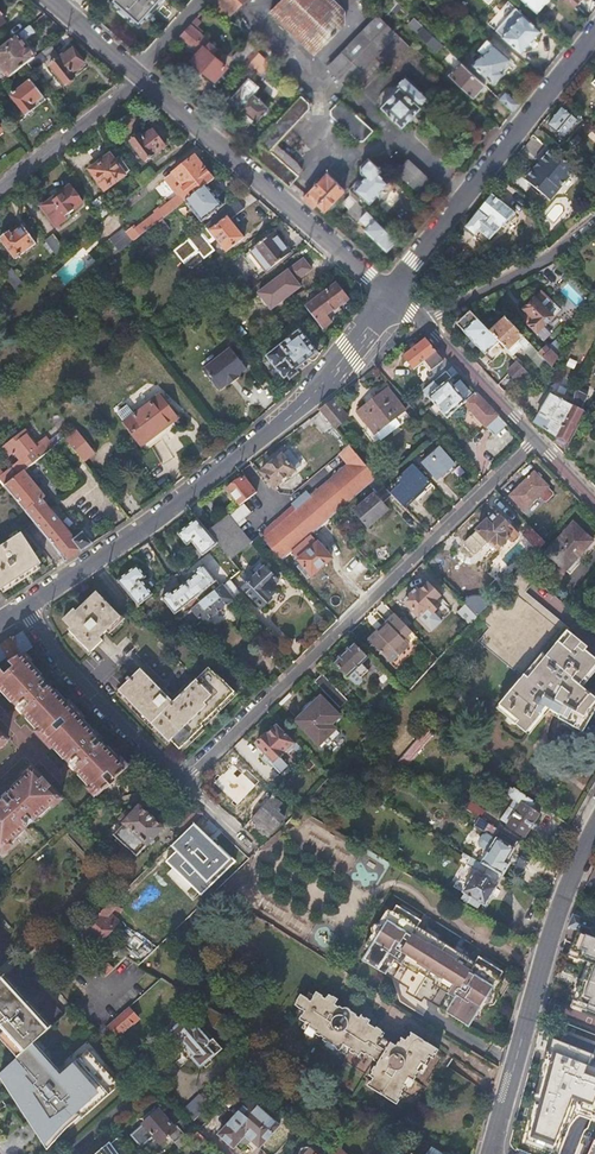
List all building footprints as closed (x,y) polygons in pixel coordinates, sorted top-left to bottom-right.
[(138,28),(163,0),(110,0),(108,1),(138,28)] [(226,20),(245,0),(212,0),(210,3),(226,20)] [(344,11),(331,0),(282,0),(269,14),(315,56),(344,25),(344,11)] [(390,11),(398,3),(395,0),(383,0),(380,2),(390,11)] [(537,13),(547,0),(521,0),(537,13)] [(576,9),(581,1),(580,0),(565,0),(576,9)] [(390,11),(388,13),(392,17),(402,7),(398,3),(390,11)] [(87,10),(95,17),(99,12),(91,5),(87,10)] [(502,36),(521,53),(541,31),(523,14),(502,36)] [(375,57),(386,66),(389,69),(409,46),(377,16),(328,69),(347,87),(354,79),(375,57)] [(196,18),(181,35),(200,51),(193,59),(214,78),(224,66),(211,54),(217,48),(201,33),(203,30),(198,26),(201,23),(196,18)] [(425,29),(415,19),(409,25),(419,35),(425,29)] [(30,26),(6,45),(0,50),(0,65),(10,77),(27,64),(35,58),(22,43),(35,33),(30,26)] [(437,52),(443,46),(425,29),(419,35),(437,52)] [(471,71),(485,85),(490,80),(494,84),(503,73),(500,70),(511,59),(494,44),(493,45),(488,40),(479,50),(484,54),(474,65),(475,67),(471,71)] [(232,59),(239,65),(243,60),(254,48),(247,41),(232,59)] [(51,45),(35,58),(27,64),(37,77),(47,69),(46,68),(49,65),(66,87),(76,79),(73,75),(85,66),(71,49),(60,57),(51,45)] [(254,48),(243,60),(250,67),(253,65),(258,70),(266,61),(254,48)] [(365,89),(386,66),(375,57),(354,79),(365,89)] [(472,98),(485,85),(471,71),(461,62),(448,75),(472,98)] [(401,89),(386,104),(383,107),(404,127),(423,108),(421,105),(429,97),(406,75),(397,85),(401,89)] [(227,101),(251,123),(253,120),(256,122),(269,107),(253,93),(258,86),(249,77),(227,101)] [(30,80),(10,96),(26,117),(35,110),(32,106),(44,98),(30,80)] [(383,100),(386,104),(401,89),(397,85),(383,100)] [(500,99),(514,111),(519,104),(506,92),(500,99)] [(248,151),(289,187),(299,176),(270,150),(309,109),(309,104),(300,95),(248,151)] [(375,132),(341,101),(332,110),(332,116),(360,141),(365,142),(375,132)] [(561,109),(548,126),(559,134),(560,133),(565,137),(577,122),(561,109)] [(129,161),(125,164),(142,187),(154,177),(148,169),(153,165),(148,159),(165,146),(152,129),(141,137),(137,132),(127,140),(142,159),(132,165),(129,161)] [(559,190),(575,170),(545,145),(534,158),(539,162),(542,165),(537,171),(534,169),(533,171),(530,169),(524,176),(526,178),(525,181),(547,198),(556,187),(559,190)] [(105,190),(124,175),(110,156),(91,171),(98,180),(96,181),(102,190),(103,189),(105,190)] [(194,157),(165,180),(174,191),(179,188),(183,192),(135,229),(140,236),(155,225),(162,219),(185,202),(206,185),(212,180),(194,157)] [(384,170),(368,157),(362,164),(361,173),(365,177),(354,190),(370,203),(390,182),(381,173),(384,170)] [(409,159),(397,172),(423,196),(435,183),(409,159)] [(542,165),(539,162),(534,169),(537,171),(542,165)] [(303,199),(314,208),(318,204),(337,184),(326,174),(303,199)] [(337,184),(318,204),(324,211),(343,190),(337,184)] [(222,205),(206,185),(185,202),(201,222),(222,205)] [(68,187),(41,207),(57,228),(67,221),(65,217),(82,205),(68,187)] [(551,201),(559,190),(556,187),(547,198),(551,201)] [(343,204),(349,209),(356,202),(350,196),(343,204)] [(480,232),(489,240),(511,211),(492,196),(466,229),(475,236),(480,232)] [(100,199),(93,205),(103,218),(110,212),(100,199)] [(204,226),(175,249),(185,261),(197,251),(203,259),(214,251),(208,243),(213,238),(225,252),(244,237),(230,220),(244,208),(237,199),(222,210),(204,226)] [(349,209),(344,214),(356,224),(360,219),(366,225),(363,229),(386,251),(397,239),(356,202),(349,209)] [(329,221),(334,225),(344,214),(349,209),(343,204),(329,221)] [(162,219),(155,225),(162,232),(168,228),(162,219)] [(0,236),(0,240),(15,260),(37,243),(23,226),(12,235),(8,230),(0,236)] [(120,252),(133,242),(123,229),(110,239),(120,252)] [(277,243),(281,241),(273,232),(243,256),(256,271),(263,266),(267,272),(288,255),(277,243)] [(485,245),(489,240),(480,232),(475,236),(485,245)] [(58,255),(63,250),(54,238),(47,242),(58,255)] [(291,253),(281,241),(277,243),(288,255),(291,253)] [(83,248),(54,275),(65,287),(94,260),(83,248)] [(298,272),(300,271),(292,261),(272,277),(287,297),(306,282),(298,272)] [(3,276),(14,290),(22,283),(11,270),(3,276)] [(577,282),(562,270),(555,278),(570,290),(577,282)] [(308,281),(300,271),(298,272),(306,282),(308,281)] [(335,284),(305,308),(323,330),(332,322),(327,316),(347,299),(335,284)] [(560,311),(541,292),(522,311),(528,317),(522,322),(543,343),(551,335),(544,328),(560,311)] [(491,334),(470,312),(457,324),(493,362),(506,349),(491,334)] [(540,354),(506,318),(491,334),(506,349),(514,358),(525,348),(535,358),(540,354)] [(300,331),(266,357),(276,368),(271,372),(280,383),(317,353),(300,331)] [(197,359),(220,390),(250,366),(226,336),(197,359)] [(446,360),(427,339),(404,357),(414,370),(417,369),(426,361),(433,371),(441,364),(446,360)] [(552,350),(544,358),(554,368),(563,351),(560,347),(554,351),(552,350)] [(452,366),(446,360),(441,364),(448,370),(452,366)] [(426,361),(417,369),(424,378),(433,371),(426,361)] [(508,373),(509,374),(518,384),(529,374),(519,363),(508,373)] [(448,370),(422,393),(447,420),(464,405),(485,428),(487,428),(495,436),(500,432),(507,425),(482,399),(481,398),(474,390),(464,399),(449,382),(459,374),(452,366),(448,370)] [(388,389),(358,412),(375,435),(405,411),(388,389)] [(584,392),(578,389),(576,394),(576,400),(578,401),(584,392)] [(562,392),(555,399),(572,410),(578,401),(576,400),(562,392)] [(181,423),(159,396),(124,423),(145,450),(181,423)] [(552,397),(534,424),(555,438),(572,410),(555,399),(552,397)] [(334,400),(320,411),(335,429),(336,428),(348,418),(334,400)] [(572,410),(555,438),(553,441),(561,446),(564,448),(585,414),(581,412),(585,405),(578,401),(572,410)] [(507,425),(500,432),(509,442),(517,435),(507,425)] [(4,487),(23,471),(48,452),(40,443),(35,446),(23,432),(3,447),(16,463),(3,474),(0,470),(0,482),(4,487)] [(66,442),(77,456),(84,450),(73,436),(66,442)] [(265,536),(263,538),(283,560),(288,555),(292,551),(312,534),(331,518),(369,485),(376,479),(348,444),(345,447),(346,448),(340,454),(349,464),(311,496),(297,508),(273,529),(265,536)] [(439,447),(422,463),(438,480),(455,464),(439,447)] [(284,456),(282,454),(261,471),(270,482),(267,484),(269,488),(273,486),(275,487),(296,471),(291,464),(295,461),(289,452),(284,456)] [(392,496),(404,508),(431,484),(414,466),(387,490),(392,496)] [(4,487),(31,520),(47,506),(41,500),(45,497),(23,471),(4,487)] [(534,473),(510,497),(525,512),(549,488),(534,473)] [(258,492),(245,476),(228,490),(241,506),(242,505),(258,492)] [(381,484),(376,479),(369,485),(379,496),(376,497),(375,496),(356,513),(368,527),(387,511),(382,505),(392,496),(387,490),(381,484)] [(297,508),(311,496),(307,491),(294,503),(297,508)] [(263,499),(258,492),(242,505),(248,512),(263,499)] [(199,505),(191,511),(196,517),(209,532),(227,517),(223,512),(211,521),(199,505)] [(31,520),(65,562),(91,545),(82,534),(75,540),(49,508),(47,506),(31,520)] [(498,514),(496,515),(492,513),(489,515),(487,517),(487,519),(488,520),(487,522),(486,522),(464,542),(463,545),(472,554),(475,555),(489,541),(496,550),(508,539),(511,542),(518,536),(498,514)] [(209,532),(218,543),(233,559),(251,544),(229,516),(227,517),(209,532)] [(192,541),(204,555),(218,543),(209,532),(196,517),(178,533),(187,545),(192,541)] [(546,553),(562,568),(574,555),(578,558),(593,541),(575,523),(546,553)] [(263,533),(265,536),(273,529),(271,526),(263,533)] [(538,550),(545,542),(531,528),(522,535),(538,550)] [(1,591),(41,564),(22,534),(0,549),(0,590),(1,591)] [(318,542),(312,534),(292,551),(298,558),(318,542)] [(301,562),(312,575),(331,558),(318,542),(298,558),(301,562)] [(156,556),(147,543),(137,550),(147,563),(156,556)] [(283,560),(292,571),(296,566),(288,555),(283,560)] [(574,555),(562,568),(566,571),(578,558),(574,555)] [(578,558),(566,571),(570,576),(583,562),(578,558)] [(243,571),(233,559),(222,568),(232,579),(243,571)] [(301,562),(296,566),(308,578),(312,575),(301,562)] [(259,574),(246,588),(264,606),(273,597),(277,592),(272,586),(278,580),(262,563),(255,570),(259,574)] [(197,575),(186,583),(198,598),(217,583),(219,581),(205,564),(195,571),(197,575)] [(136,567),(119,583),(141,607),(154,595),(143,582),(147,577),(136,567)] [(537,582),(520,569),(508,582),(506,585),(517,595),(505,608),(494,598),(487,605),(476,617),(490,628),(477,642),(512,672),(515,670),(523,676),(495,709),(525,735),(547,709),(559,717),(558,720),(583,734),(593,716),(588,713),(594,704),(594,701),(578,686),(583,679),(586,680),(594,670),(594,661),(586,654),(589,649),(568,632),(565,636),(522,600),(528,593),(537,582)] [(234,599),(235,600),(242,593),(231,581),(223,587),(234,599)] [(198,598),(186,583),(177,590),(175,587),(165,596),(178,613),(193,602),(198,598)] [(217,583),(198,598),(202,603),(221,588),(217,583)] [(404,603),(418,617),(425,612),(430,617),(440,607),(435,602),(440,597),(428,585),(419,594),(416,590),(404,603)] [(197,607),(207,620),(208,619),(234,599),(223,587),(221,588),(202,603),(197,607)] [(97,593),(76,612),(74,609),(63,621),(70,630),(68,633),(89,654),(102,642),(101,640),(121,618),(97,593)] [(572,629),(528,593),(522,600),(565,636),(568,632),(572,629)] [(466,600),(467,607),(476,617),(487,605),(487,598),(485,598),(481,595),(478,594),(474,594),(472,595),(470,596),(469,597),(468,599),(466,600)] [(198,598),(193,602),(197,607),(202,603),(198,598)] [(391,663),(418,639),(387,604),(377,613),(386,622),(369,638),(391,663)] [(191,626),(194,629),(207,620),(197,607),(189,613),(195,621),(191,626)] [(467,607),(466,607),(461,613),(472,623),(476,617),(467,607)] [(183,618),(191,626),(195,621),(189,613),(183,618)] [(33,647),(22,632),(7,641),(2,644),(0,646),(0,671),(23,654),(33,647)] [(335,663),(345,672),(348,668),(353,673),(355,671),(362,678),(369,670),(363,664),(368,659),(354,644),(335,663)] [(128,769),(121,761),(118,763),(80,721),(82,718),(70,705),(67,708),(28,664),(31,663),(23,654),(0,671),(0,689),(2,688),(41,730),(38,733),(51,748),(55,745),(94,787),(90,790),(97,798),(128,769)] [(168,744),(171,742),(179,750),(202,726),(201,724),(233,692),(232,691),(241,681),(235,674),(224,684),(208,667),(171,702),(140,670),(116,693),(168,744)] [(348,668),(345,672),(349,677),(353,673),(348,668)] [(322,674),(314,682),(339,708),(348,700),(322,674)] [(319,737),(323,733),(325,732),(333,740),(339,734),(331,726),(340,717),(321,697),(297,722),(315,741),(319,737)] [(256,744),(266,755),(271,760),(269,763),(278,774),(285,766),(279,758),(283,751),(286,753),(291,749),(298,755),(301,753),(277,727),(268,736),(265,734),(256,744)] [(408,763),(433,731),(427,727),(402,758),(408,763)] [(331,741),(323,733),(319,737),(327,745),(331,741)] [(271,760),(266,755),(261,761),(265,765),(269,763),(271,760)] [(316,772),(320,768),(308,755),(303,760),(316,772)] [(41,782),(43,780),(32,768),(24,775),(26,778),(0,803),(0,850),(4,854),(12,846),(9,843),(51,805),(53,807),(61,799),(51,789),(48,790),(41,782)] [(529,808),(533,802),(514,788),(509,796),(514,800),(515,799),(522,803),(518,812),(510,806),(502,820),(510,825),(508,827),(526,838),(540,815),(529,808)] [(282,804),(274,796),(251,820),(259,827),(257,829),(268,838),(284,820),(275,812),(282,804)] [(514,800),(510,806),(518,812),(522,803),(515,799),(514,800)] [(481,819),(487,811),(472,801),(466,810),(478,817),(481,819)] [(185,830),(201,813),(193,806),(177,822),(185,830)] [(130,817),(124,825),(114,836),(137,857),(162,828),(139,808),(133,814),(129,810),(125,813),(130,817)] [(119,820),(124,825),(130,817),(125,813),(119,820)] [(489,853),(482,864),(488,868),(503,876),(510,864),(507,862),(515,849),(514,849),(518,842),(481,819),(476,827),(488,834),(483,836),(479,843),(480,848),(489,853)] [(235,862),(195,822),(172,846),(177,851),(167,862),(201,896),(235,862)] [(485,874),(488,868),(482,864),(463,853),(460,860),(478,871),(476,873),(474,873),(463,892),(465,893),(462,899),(478,909),(482,902),(486,905),(496,886),(490,883),(491,880),(490,877),(489,876),(487,874),(485,874)] [(9,881),(9,879),(0,870),(0,889),(9,881)] [(112,917),(119,910),(112,901),(68,942),(105,975),(113,967),(99,954),(94,959),(79,946),(86,940),(91,946),(116,922),(112,917)] [(422,1001),(424,997),(429,989),(444,999),(440,1006),(469,1024),(475,1015),(476,1017),(501,976),(499,975),(502,970),(479,956),(476,961),(418,926),(421,921),(396,906),(394,911),(391,910),(366,950),(369,951),(363,960),(393,978),(398,970),(406,975),(406,985),(408,987),(408,989),(414,996),(416,997),(422,1001)] [(569,927),(594,938),(594,934),(594,924),(573,915),(569,927)] [(578,932),(569,955),(589,963),(592,964),(585,980),(583,979),(579,990),(583,992),(577,1007),(594,1014),(594,939),(578,932)] [(589,963),(583,979),(585,980),(592,964),(589,963)] [(405,985),(406,985),(406,975),(398,970),(393,978),(405,985)] [(18,1057),(31,1045),(51,1026),(4,975),(1,978),(0,979),(0,1036),(18,1057)] [(429,989),(424,997),(440,1006),(444,999),(429,989)] [(572,1005),(577,1007),(583,992),(579,990),(572,1005)] [(384,1034),(367,1024),(368,1022),(359,1017),(359,1019),(356,1015),(351,1014),(342,1008),(341,1010),(334,1006),(336,1001),(327,996),(324,1000),(315,995),(309,1003),(299,998),(293,1006),(303,1014),(298,1021),(307,1027),(307,1029),(315,1033),(314,1036),(323,1041),(322,1043),(338,1053),(343,1046),(350,1051),(349,1053),(357,1058),(359,1054),(377,1065),(370,1076),(372,1077),(367,1086),(398,1104),(402,1096),(401,1095),(406,1086),(404,1084),(408,1077),(414,1080),(418,1072),(416,1070),(421,1063),(425,1065),(430,1057),(432,1058),(438,1049),(410,1033),(405,1041),(400,1039),(395,1047),(381,1038),(384,1034)] [(223,1034),(229,1022),(206,1008),(203,1012),(210,1017),(206,1023),(223,1034)] [(126,1011),(104,1030),(114,1040),(136,1021),(126,1011)] [(175,1046),(189,1060),(192,1057),(201,1066),(221,1048),(212,1037),(209,1040),(195,1026),(191,1030),(181,1019),(168,1032),(178,1043),(175,1046)] [(594,1049),(594,1036),(583,1031),(575,1051),(588,1056),(591,1048),(594,1049)] [(4,1071),(2,1073),(13,1087),(11,1088),(23,1102),(21,1104),(33,1117),(31,1119),(42,1132),(40,1134),(47,1149),(48,1150),(67,1129),(80,1117),(82,1119),(120,1086),(88,1050),(59,1076),(31,1045),(18,1057),(4,1071)] [(570,1118),(573,1120),(577,1113),(573,1111),(575,1109),(581,1112),(585,1101),(579,1099),(588,1077),(569,1069),(556,1100),(542,1131),(548,1133),(543,1143),(556,1149),(561,1139),(564,1141),(568,1132),(565,1131),(570,1118)] [(2,1073),(0,1074),(0,1077),(47,1149),(40,1134),(42,1132),(31,1119),(33,1117),(21,1104),(23,1102),(11,1088),(13,1087),(2,1073)] [(278,1126),(241,1091),(233,1097),(217,1112),(221,1116),(221,1118),(229,1124),(219,1135),(233,1148),(245,1136),(258,1148),(278,1126)] [(189,1138),(197,1131),(184,1117),(174,1126),(159,1110),(144,1125),(145,1125),(133,1136),(143,1148),(155,1137),(161,1144),(170,1136),(180,1147),(189,1139),(189,1138)] [(568,1132),(573,1120),(570,1118),(565,1131),(568,1132)] [(198,1130),(205,1137),(207,1133),(201,1127),(198,1130)] [(202,1143),(207,1139),(205,1137),(198,1130),(197,1131),(189,1138),(195,1142),(202,1143)] [(117,1137),(111,1143),(110,1142),(96,1153),(129,1153),(117,1137)] [(591,1153),(592,1153),(594,1147),(594,1140),(592,1139),(589,1139),(586,1147),(589,1148),(588,1152),(591,1153)] [(330,1142),(327,1147),(331,1151),(328,1153),(344,1153),(330,1142)]
